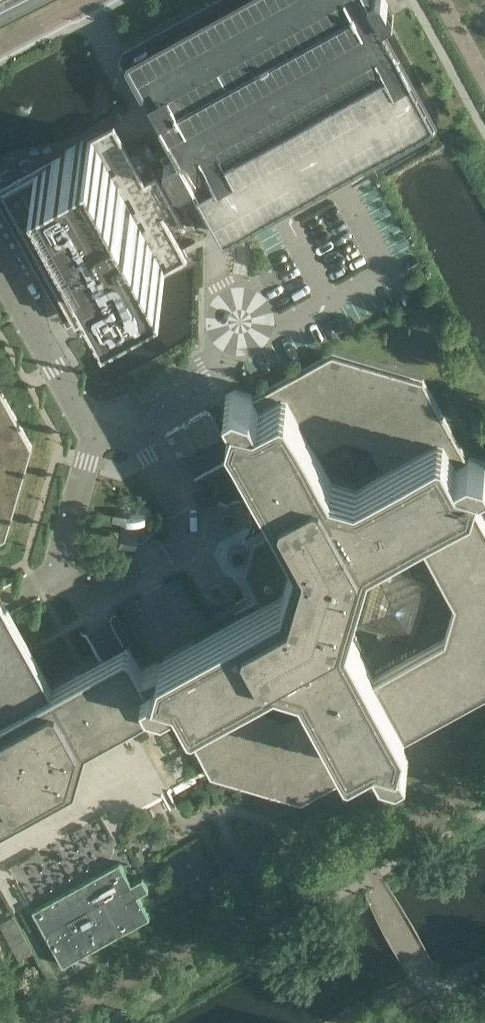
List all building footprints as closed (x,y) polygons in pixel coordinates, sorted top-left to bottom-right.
[(387,20),(394,16),(385,0),(228,0),(128,56),(126,61),(153,110),(165,131),(172,142),(178,155),(164,163),(176,184),(182,186),(192,180),(222,234),(227,236),(236,231),(437,119),(439,114),(387,20)] [(137,166),(114,124),(3,185),(63,296),(62,296),(62,297),(61,298),(61,299),(61,300),(61,301),(61,302),(62,302),(62,303),(63,304),(64,305),(65,305),(66,305),(67,305),(68,305),(69,305),(76,319),(187,257),(137,166)] [(263,570),(258,586),(267,601),(159,661),(158,664),(161,697),(165,698),(167,696),(211,775),(302,802),(381,758),(382,760),(399,765),(409,760),(403,750),(401,749),(406,730),(484,687),(484,516),(474,496),(479,477),(482,478),(484,476),(484,462),(469,457),(467,459),(423,380),(332,354),(253,397),(252,395),(235,390),(226,396),(231,406),(233,406),(230,428),(287,531),(271,540),(267,556),(265,556),(264,556),(263,556),(262,556),(260,557),(259,558),(259,559),(258,560),(258,562),(258,563),(258,565),(259,566),(259,567),(260,568),(261,569),(263,570)] [(6,537),(32,446),(11,408),(0,388),(0,541),(6,537)] [(219,436),(221,431),(210,413),(206,411),(190,420),(188,425),(184,423),(168,432),(166,437),(176,455),(181,457),(197,448),(198,443),(203,444),(219,436)] [(146,537),(149,520),(128,516),(125,533),(146,537)] [(8,819),(76,781),(88,742),(160,702),(161,697),(158,664),(156,664),(140,673),(125,646),(53,687),(31,648),(9,607),(0,591),(0,823),(8,819)] [(94,871),(110,861),(100,845),(84,855),(94,871)] [(132,884),(120,862),(32,911),(63,966),(150,917),(138,896),(149,890),(142,878),(132,884)]
